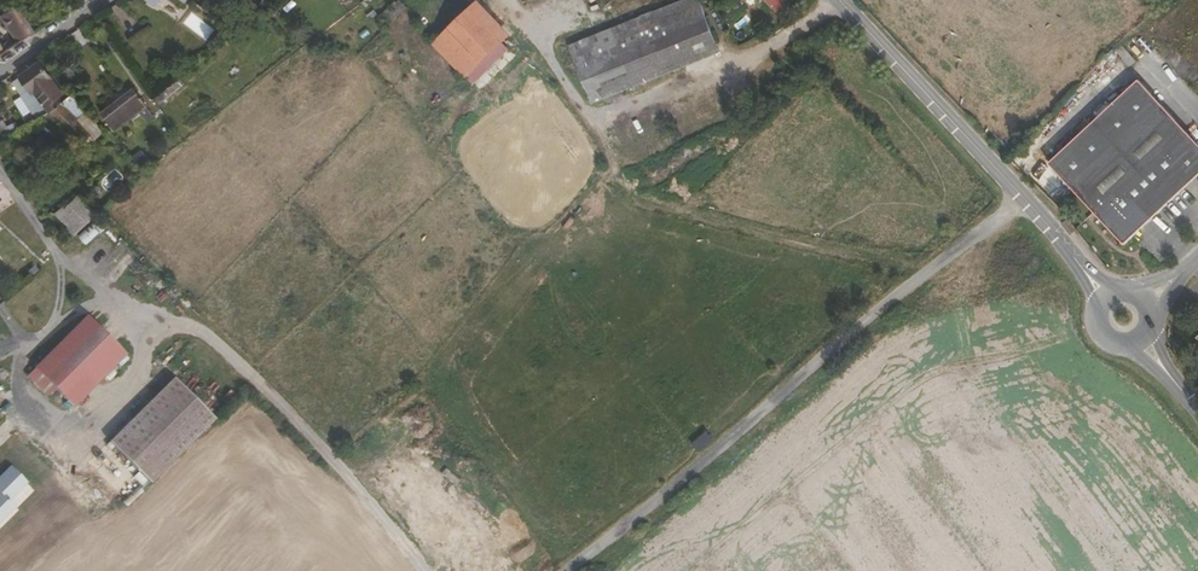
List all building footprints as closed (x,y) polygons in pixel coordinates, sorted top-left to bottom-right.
[(160,0),(132,0),(152,13),(160,0)] [(719,50),(703,8),(699,0),(676,0),(620,23),(568,43),(575,60),(592,101),(719,50)] [(765,1),(777,14),(787,4),(783,0),(766,0),(765,1)] [(4,3),(0,7),(0,31),(13,51),(29,39),(4,3)] [(511,45),(479,11),(470,19),(502,53),(511,45)] [(499,65),(507,58),(502,53),(470,19),(439,49),(471,81),(478,74),(487,83),(502,69),(499,65)] [(1135,76),(1141,70),(1127,55),(1120,62),(1135,76)] [(187,84),(211,64),(206,58),(182,79),(187,84)] [(63,99),(39,69),(11,89),(21,99),(22,102),(41,120),(65,103),(63,99)] [(161,106),(187,84),(182,79),(157,100),(161,106)] [(1197,184),(1197,144),(1140,83),(1049,168),(1127,250),(1197,184)] [(106,133),(71,91),(63,99),(65,103),(94,138),(97,141),(106,133)] [(116,132),(140,113),(148,123),(156,117),(135,92),(104,117),(116,132)] [(41,120),(22,102),(17,106),(30,120),(35,124),(41,120)] [(94,138),(65,103),(41,120),(54,134),(63,125),(84,147),(94,138)] [(14,137),(35,124),(30,120),(11,131),(14,137)] [(5,123),(0,126),(0,146),(14,137),(11,131),(5,123)] [(1,181),(0,180),(0,214),(15,203),(1,181)] [(74,234),(99,212),(82,193),(60,213),(70,223),(67,226),(74,234)] [(73,407),(126,355),(87,316),(34,368),(73,407)] [(176,378),(171,382),(111,443),(151,484),(214,422),(216,419),(176,378)]
